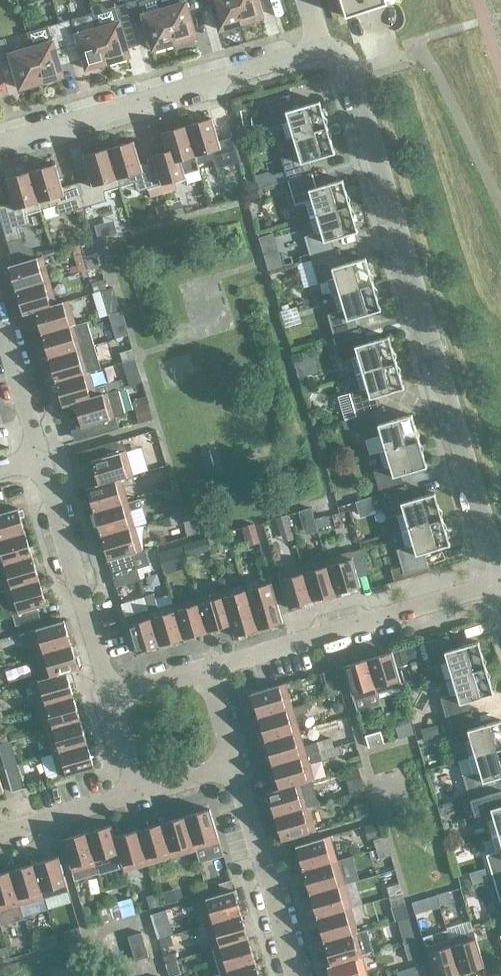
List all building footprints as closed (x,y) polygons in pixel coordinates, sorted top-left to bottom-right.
[(174,43),(164,9),(143,15),(138,0),(126,3),(133,28),(145,24),(153,50),(174,43)] [(174,43),(196,37),(188,11),(200,8),(197,0),(161,0),(164,9),(174,43)] [(241,24),(234,0),(197,0),(200,8),(212,4),(219,30),(241,24)] [(241,24),(262,17),(257,0),(234,0),(241,24)] [(346,17),(387,4),(386,0),(340,0),(346,17)] [(93,13),(97,29),(108,63),(129,57),(126,46),(133,43),(129,29),(133,28),(126,3),(108,9),(97,3),(90,5),(93,13)] [(86,69),(108,63),(97,29),(93,13),(59,23),(67,47),(78,44),(86,69)] [(55,51),(67,47),(59,23),(26,33),(31,48),(41,83),(62,76),(55,51)] [(31,48),(10,54),(5,39),(0,40),(0,66),(0,67),(12,63),(20,89),(41,83),(31,48)] [(282,124),(287,139),(327,128),(319,102),(293,109),(289,95),(265,102),(272,127),(282,124)] [(187,126),(198,164),(213,160),(216,169),(241,162),(233,137),(219,141),(212,118),(187,126)] [(153,156),(154,160),(161,185),(186,178),(183,169),(198,164),(187,126),(161,133),(167,152),(153,156)] [(288,182),(313,174),(309,161),(335,154),(327,128),(287,139),(292,155),(281,158),(285,171),(273,175),(276,184),(288,181),(288,182)] [(108,149),(120,187),(135,183),(137,192),(161,185),(154,160),(140,164),(134,141),(108,149)] [(90,179),(76,183),(83,208),(107,201),(105,192),(120,187),(108,149),(83,156),(90,179)] [(55,164),(30,172),(41,210),(57,206),(59,215),(83,208),(76,183),(62,187),(55,164)] [(30,172),(5,179),(11,202),(0,206),(0,218),(7,243),(21,239),(17,227),(29,224),(26,215),(41,210),(30,172)] [(305,202),(310,218),(350,206),(342,180),(316,188),(313,174),(288,182),(295,205),(305,202)] [(172,218),(185,214),(181,200),(168,204),(172,218)] [(350,206),(310,218),(315,234),(304,237),(311,260),(336,253),(332,240),(358,232),(350,206)] [(328,280),(333,296),(373,284),(366,258),(339,266),(336,253),(311,260),(318,283),(328,280)] [(302,263),(311,260),(309,254),(300,256),(302,263)] [(42,256),(8,266),(15,291),(50,281),(42,256)] [(98,266),(95,256),(85,259),(88,269),(98,266)] [(93,293),(106,290),(103,280),(91,283),(93,293)] [(56,304),(50,281),(15,291),(23,315),(35,312),(34,311),(57,305),(56,304)] [(373,284),(333,296),(338,312),(327,315),(334,338),(359,331),(355,318),(381,310),(373,284)] [(120,311),(115,292),(103,296),(108,315),(120,311)] [(34,311),(35,312),(41,335),(76,325),(68,300),(56,304),(57,305),(34,311)] [(76,325),(41,335),(48,359),(94,345),(87,321),(76,325)] [(126,335),(123,326),(113,329),(116,338),(126,335)] [(351,358),(356,374),(396,363),(389,336),(362,344),(359,331),(334,338),(341,361),(351,358)] [(101,369),(94,345),(48,359),(55,382),(90,373),(101,369)] [(123,363),(134,359),(131,350),(120,353),(123,363)] [(137,369),(134,359),(123,363),(126,372),(137,369)] [(357,417),(382,409),(378,396),(404,389),(396,363),(356,374),(361,390),(350,393),(357,417)] [(90,373),(55,382),(63,407),(75,404),(74,403),(97,396),(96,396),(118,389),(115,381),(94,388),(90,373)] [(118,389),(96,396),(97,396),(74,403),(75,404),(81,427),(78,428),(81,439),(119,429),(115,417),(125,414),(118,389)] [(134,408),(138,423),(153,419),(148,404),(138,407),(134,408)] [(374,437),(379,453),(419,441),(412,415),(385,422),(382,409),(357,417),(364,440),(374,437)] [(121,479),(121,480),(133,476),(122,440),(97,447),(101,458),(91,461),(98,485),(99,485),(121,479)] [(419,441),(379,453),(384,468),(373,471),(380,495),(405,488),(401,475),(427,467),(419,441)] [(135,484),(133,476),(121,480),(121,479),(99,485),(98,485),(87,488),(94,513),(128,503),(123,487),(135,484)] [(397,515),(402,531),(442,519),(435,493),(408,501),(405,488),(380,495),(387,518),(397,515)] [(139,499),(128,503),(94,513),(101,536),(135,526),(130,511),(142,507),(139,499)] [(25,533),(18,508),(9,511),(5,500),(0,502),(0,540),(25,533)] [(168,516),(180,513),(177,503),(166,507),(168,516)] [(299,512),(302,523),(314,520),(311,508),(299,512)] [(183,523),(180,513),(168,516),(171,526),(183,523)] [(275,517),(279,530),(291,526),(287,513),(275,517)] [(326,517),(316,519),(318,527),(328,524),(326,517)] [(442,519),(402,531),(407,547),(396,550),(403,574),(428,567),(424,553),(450,545),(442,519)] [(261,548),(254,524),(242,528),(249,552),(261,548)] [(135,526),(101,536),(108,561),(142,551),(135,526)] [(32,557),(25,533),(0,540),(0,566),(32,557)] [(207,537),(209,545),(220,542),(217,534),(207,537)] [(198,554),(195,542),(183,545),(187,557),(198,554)] [(170,548),(158,551),(162,564),(174,561),(170,548)] [(326,559),(336,594),(360,587),(358,577),(369,574),(362,549),(326,559)] [(143,555),(134,557),(137,569),(147,566),(143,555)] [(0,583),(0,592),(5,591),(39,580),(32,557),(0,566),(0,573),(3,582),(0,583)] [(114,576),(137,569),(134,557),(110,564),(114,576)] [(312,601),(336,594),(326,559),(302,566),(312,601)] [(288,608),(312,601),(302,566),(278,574),(288,608)] [(258,630),(283,622),(269,576),(245,583),(258,630)] [(46,605),(39,580),(5,591),(16,626),(41,619),(37,608),(46,605)] [(222,590),(225,602),(224,602),(231,625),(230,625),(234,637),(258,630),(245,583),(222,590)] [(224,602),(225,602),(222,590),(197,597),(207,632),(230,625),(231,625),(224,602)] [(183,639),(207,632),(197,597),(173,604),(183,639)] [(160,646),(183,639),(173,604),(150,611),(160,646)] [(160,646),(150,611),(125,619),(135,653),(160,646)] [(37,655),(71,645),(64,620),(30,631),(37,655)] [(441,664),(446,680),(486,668),(478,642),(452,649),(448,635),(424,643),(431,667),(441,664)] [(78,670),(71,645),(37,655),(44,678),(44,679),(66,672),(66,673),(78,670)] [(393,652),(397,667),(411,664),(406,648),(393,652)] [(392,652),(367,659),(377,694),(402,686),(392,652)] [(353,701),(377,694),(367,659),(343,666),(353,701)] [(4,667),(5,683),(19,682),(17,665),(4,667)] [(486,668),(446,680),(451,695),(440,699),(447,722),(471,715),(468,702),(494,694),(486,668)] [(334,669),(323,672),(330,697),(342,693),(334,669)] [(32,682),(39,706),(73,696),(66,673),(66,672),(44,679),(44,678),(32,682)] [(285,683),(251,693),(258,718),(292,708),(285,683)] [(80,720),(73,696),(39,706),(46,730),(80,720)] [(258,718),(265,742),(299,732),(295,716),(307,713),(305,704),(292,708),(258,718)] [(469,758),(500,748),(500,720),(475,728),(471,715),(447,722),(450,732),(454,745),(464,742),(469,758)] [(50,745),(39,749),(42,757),(53,754),(87,744),(80,720),(46,730),(50,745)] [(395,727),(399,738),(414,734),(411,722),(395,727)] [(425,740),(450,732),(447,722),(422,729),(425,740)] [(365,736),(369,747),(384,743),(380,731),(365,736)] [(319,752),(316,743),(304,747),(299,732),(265,742),(272,766),(319,752)] [(316,743),(319,752),(334,747),(331,739),(316,743)] [(5,768),(18,764),(11,740),(0,744),(0,752),(5,768)] [(94,768),(87,744),(53,754),(60,778),(94,768)] [(334,747),(319,752),(321,760),(340,754),(338,746),(334,747)] [(469,758),(474,774),(463,777),(470,800),(495,793),(491,780),(500,777),(500,748),(469,758)] [(272,766),(278,789),(279,789),(301,783),(302,783),(311,781),(313,780),(309,764),(321,760),(319,752),(272,766)] [(25,788),(18,764),(5,768),(12,792),(25,788)] [(364,790),(358,769),(344,774),(350,795),(364,790)] [(311,781),(302,783),(301,783),(279,789),(278,789),(267,792),(274,817),(308,807),(318,804),(311,781)] [(492,836),(500,834),(500,805),(498,806),(495,793),(470,800),(477,823),(487,820),(492,836)] [(358,818),(370,815),(366,802),(354,806),(358,818)] [(316,831),(308,807),(274,817),(281,841),(316,831)] [(210,809),(185,816),(195,851),(220,843),(210,809)] [(161,823),(172,858),(195,851),(185,816),(161,823)] [(161,823),(138,830),(148,865),(172,858),(161,823)] [(367,841),(381,837),(377,823),(363,827),(367,841)] [(111,825),(87,832),(97,867),(99,874),(122,867),(120,860),(121,860),(114,837),(115,837),(111,825)] [(138,830),(115,837),(114,837),(121,860),(120,860),(122,867),(123,872),(148,865),(138,830)] [(97,867),(87,832),(62,839),(74,881),(99,874),(97,867)] [(500,876),(500,834),(492,836),(497,852),(486,855),(493,878),(500,876)] [(295,846),(303,871),(337,861),(330,836),(295,846)] [(373,840),(376,849),(388,846),(385,836),(373,840)] [(376,849),(379,859),(381,867),(393,863),(388,846),(376,849)] [(34,864),(44,898),(68,891),(69,891),(58,856),(34,864)] [(344,885),(337,861),(303,871),(310,895),(344,885)] [(20,905),(44,898),(34,864),(10,871),(20,905)] [(20,905),(10,871),(0,874),(0,924),(0,925),(16,921),(24,919),(20,905)] [(219,884),(222,894),(231,891),(228,882),(219,884)] [(199,900),(200,900),(209,897),(205,884),(195,887),(199,900)] [(387,887),(390,897),(401,894),(398,884),(387,887)] [(351,908),(344,885),(310,895),(317,918),(351,908)] [(180,886),(164,891),(167,904),(184,899),(180,886)] [(200,900),(207,925),(241,915),(234,890),(231,891),(222,894),(209,897),(200,900)] [(450,904),(447,892),(437,895),(440,907),(450,904)] [(161,906),(157,893),(147,896),(151,909),(161,906)] [(408,918),(401,894),(390,897),(393,908),(392,908),(396,921),(408,918)] [(425,911),(422,900),(412,902),(416,914),(425,911)] [(118,904),(109,907),(112,918),(122,915),(118,904)] [(112,918),(109,907),(99,910),(102,921),(112,918)] [(358,932),(351,908),(317,918),(324,942),(358,932)] [(248,938),(241,915),(207,925),(214,948),(248,938)] [(409,944),(416,942),(409,919),(402,921),(409,944)] [(196,926),(175,929),(177,940),(198,937),(196,926)] [(82,937),(80,927),(64,931),(67,941),(82,937)] [(367,929),(358,932),(324,942),(330,965),(331,966),(361,957),(361,958),(374,954),(367,929)] [(450,939),(447,930),(423,937),(425,947),(434,975),(452,975),(460,974),(450,939)] [(149,956),(141,932),(128,936),(135,961),(149,956)] [(450,939),(460,974),(484,966),(474,932),(450,939)] [(32,941),(35,951),(58,944),(55,934),(32,941)] [(173,945),(171,935),(159,939),(162,948),(173,945)] [(214,948),(221,972),(255,962),(248,938),(214,948)] [(420,956),(416,942),(409,944),(404,945),(408,960),(420,956)] [(10,958),(6,947),(0,948),(0,961),(10,958)] [(330,965),(327,966),(330,975),(367,975),(361,958),(361,957),(331,966),(330,965)] [(166,963),(170,975),(171,975),(180,973),(177,960),(166,963)] [(255,962),(221,972),(222,975),(259,975),(255,962)] [(423,964),(411,968),(413,975),(427,975),(423,964)]
